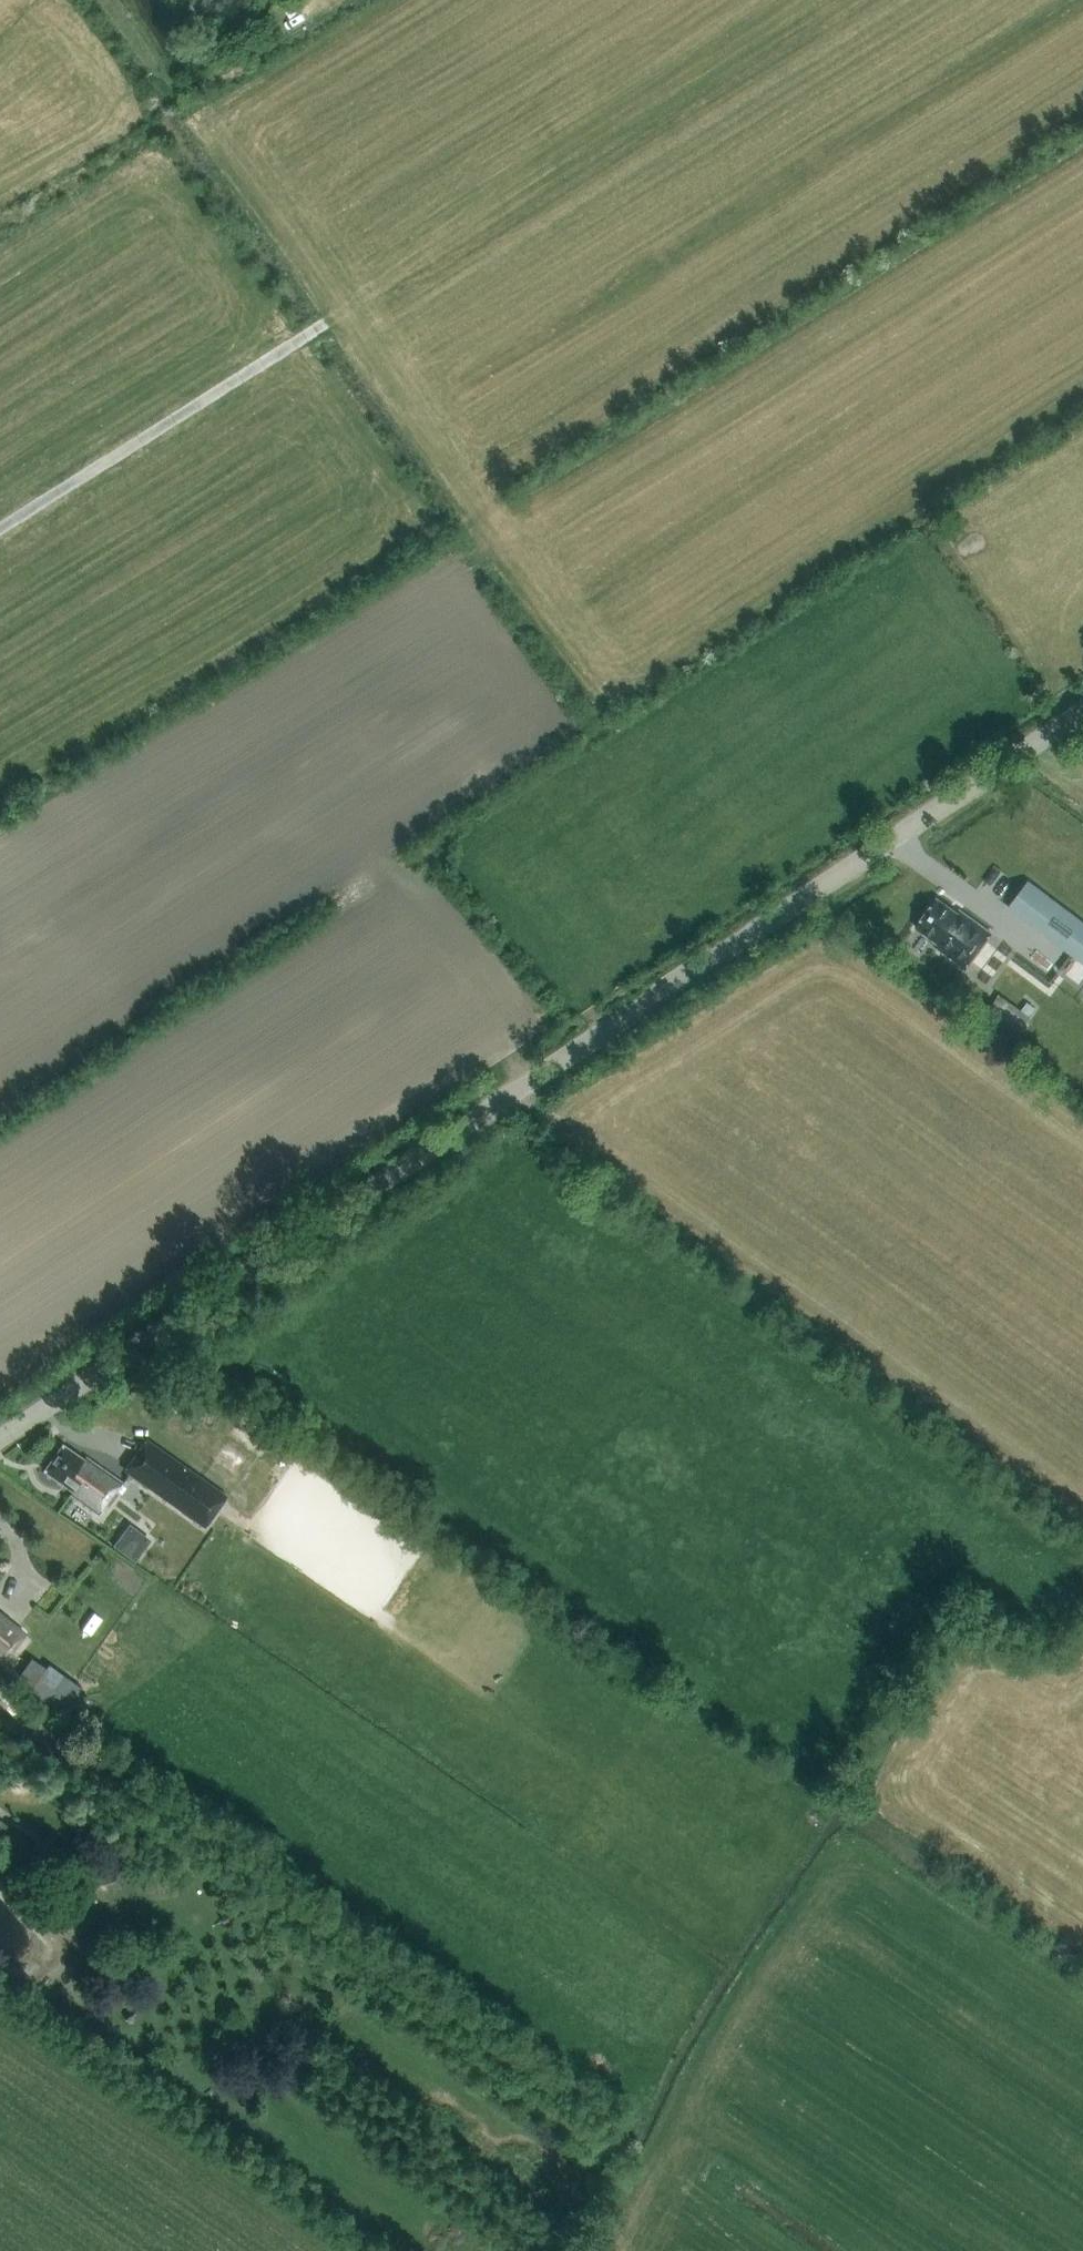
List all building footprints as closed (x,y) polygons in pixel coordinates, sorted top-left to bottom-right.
[(1073,952),(1080,944),(1082,946),(1082,924),(1047,898),(1030,921),(1073,952)] [(935,946),(965,968),(992,933),(961,910),(958,914),(938,899),(917,928),(938,942),(935,946)] [(1003,944),(1032,965),(1047,944),(1017,923),(1003,944)] [(1002,991),(996,987),(979,1013),(1019,1041),(1035,1018),(1030,1015),(1035,1007),(1027,1001),(1022,1009),(1000,994),(1002,991)] [(200,1450),(216,1461),(231,1471),(253,1440),(238,1430),(222,1419),(207,1409),(185,1440),(200,1450)] [(168,1460),(145,1443),(128,1467),(173,1499),(170,1503),(205,1528),(226,1499),(170,1457),(168,1460)] [(124,1483),(86,1456),(84,1460),(63,1445),(45,1470),(73,1490),(71,1493),(100,1515),(124,1483)] [(131,1559),(149,1536),(128,1520),(110,1542),(131,1559)] [(28,1633),(0,1610),(0,1660),(4,1663),(28,1633)] [(15,1679),(67,1712),(83,1686),(32,1654),(15,1679)]
